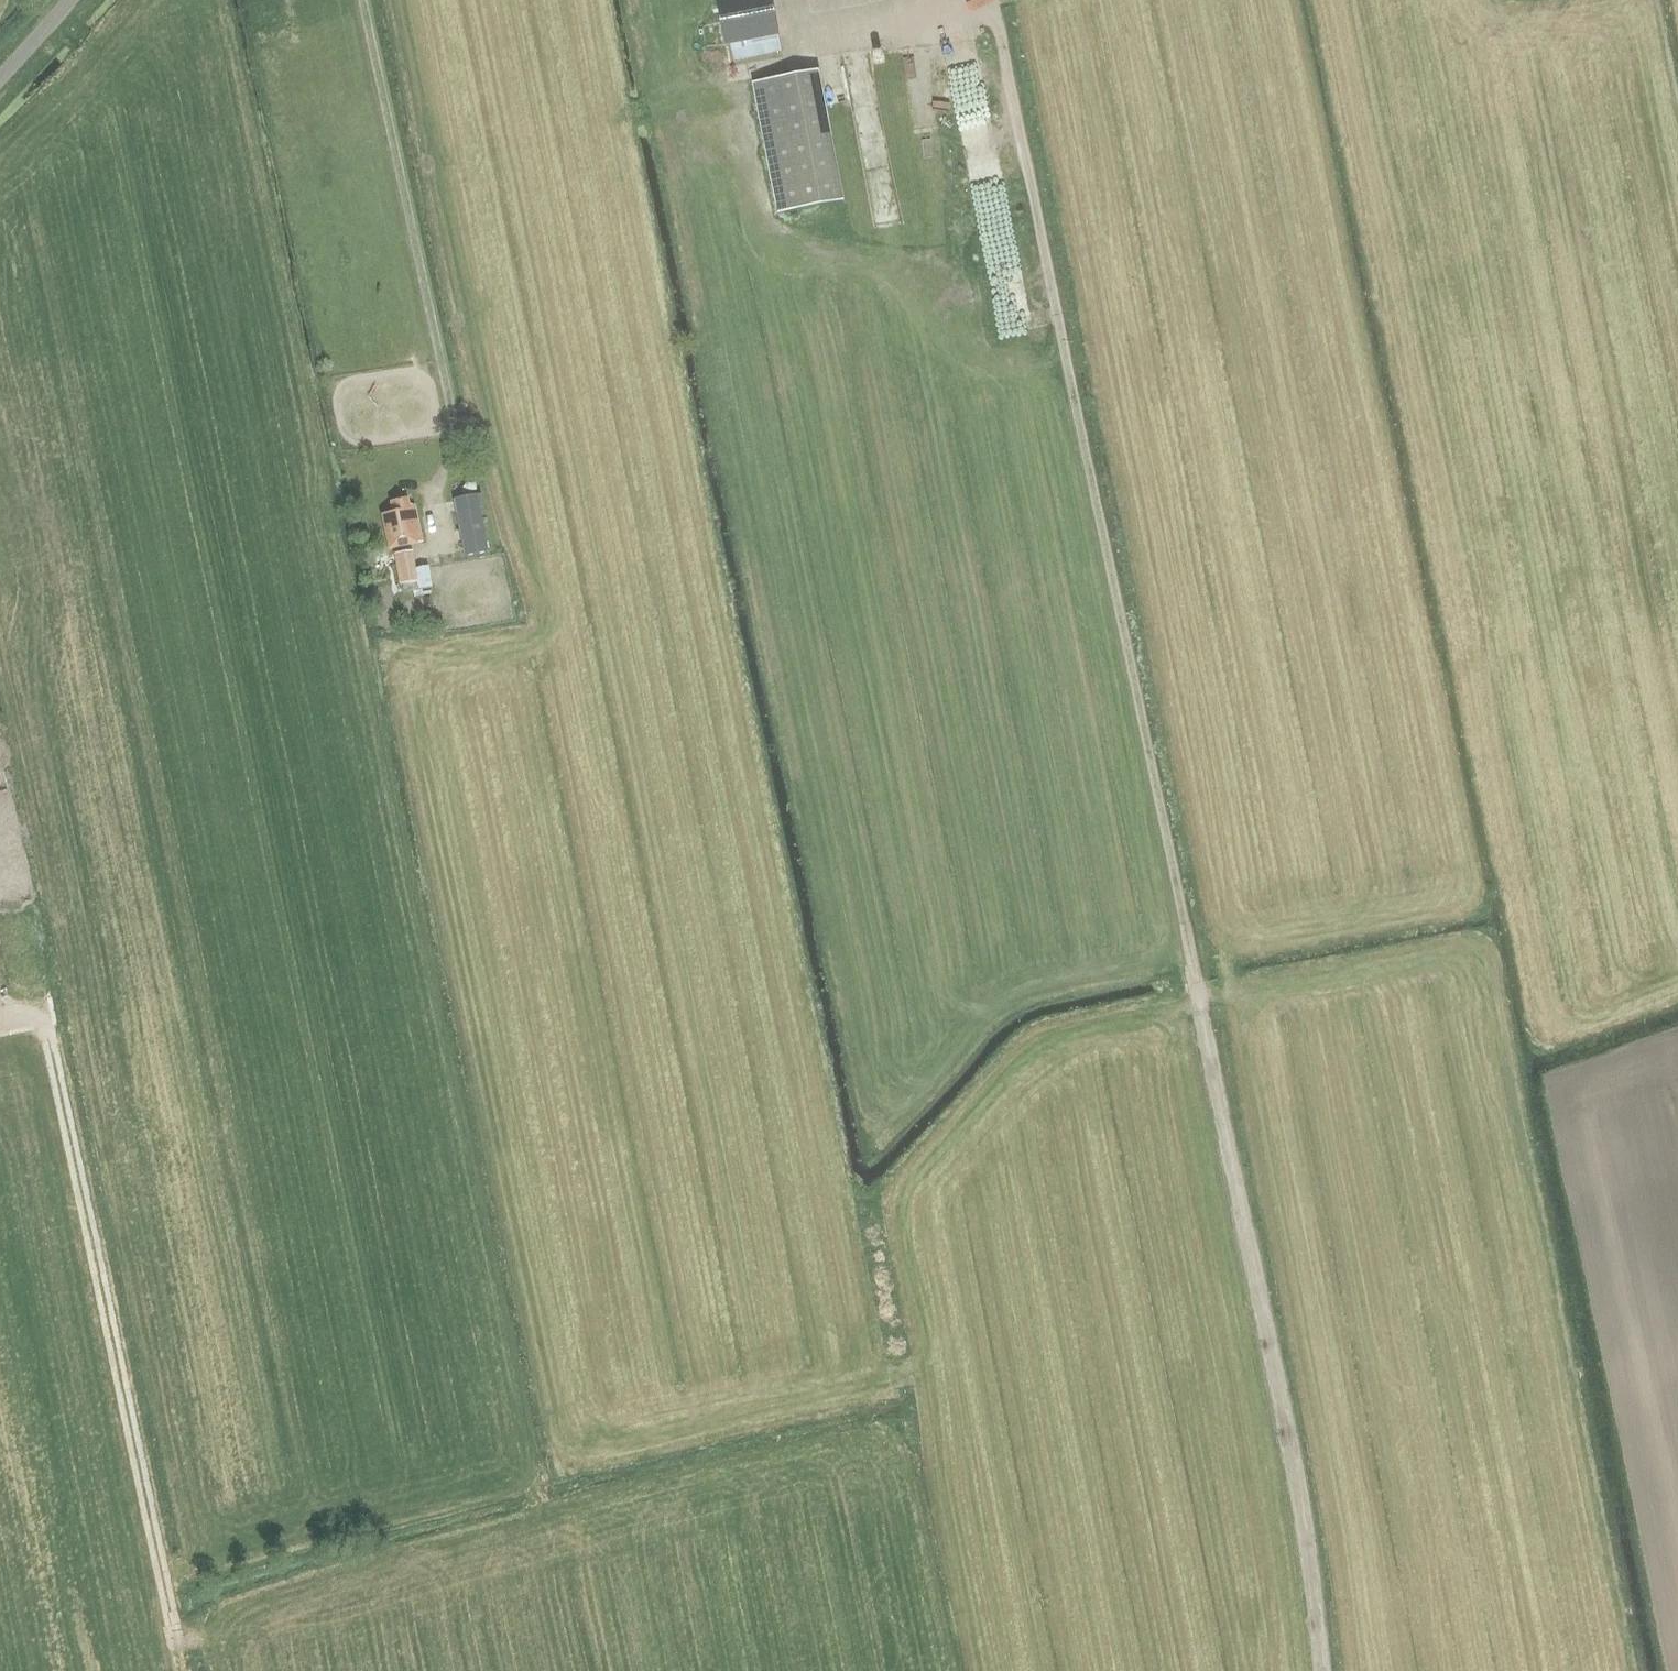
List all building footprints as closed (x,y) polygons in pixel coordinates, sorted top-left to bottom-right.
[(783,52),(780,35),(781,35),(774,0),(719,0),(727,45),(729,45),(732,62),(783,52)] [(819,71),(754,84),(779,214),(844,201),(819,71)] [(480,509),(484,508),(482,495),(454,500),(465,556),(488,552),(480,509)] [(394,548),(423,543),(416,508),(411,509),(409,502),(392,505),(395,523),(390,524),(394,548)] [(376,564),(374,551),(362,552),(363,565),(376,564)] [(404,594),(432,589),(429,567),(416,569),(413,552),(396,555),(401,584),(402,584),(404,594)]
